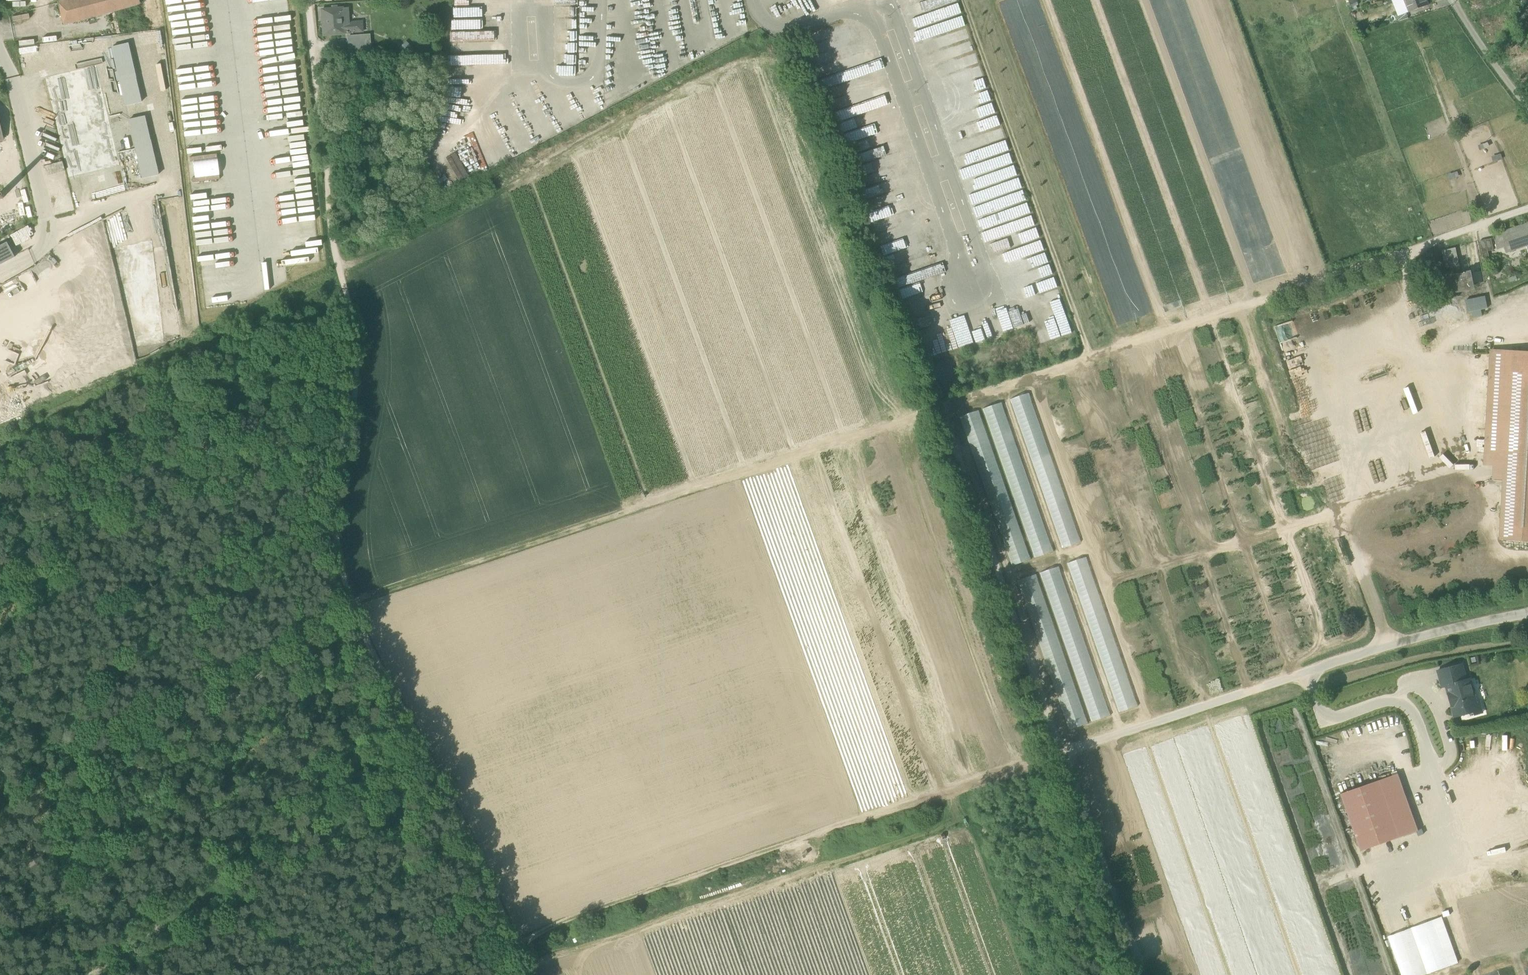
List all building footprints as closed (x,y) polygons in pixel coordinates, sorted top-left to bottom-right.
[(56,5),(62,27),(138,6),(136,0),(73,0),(56,5)] [(1352,10),(1358,8),(1357,6),(1358,5),(1357,0),(1349,0),(1349,1),(1352,10)] [(1426,0),(1405,0),(1409,12),(1428,5),(1426,0)] [(321,9),(323,36),(349,34),(349,33),(349,22),(348,7),(321,9)] [(1396,16),(1398,21),(1408,18),(1406,13),(1396,16)] [(349,22),(349,33),(362,32),(362,26),(361,21),(349,22)] [(349,37),(350,51),(370,50),(369,36),(349,37)] [(128,43),(112,47),(125,106),(142,102),(128,43)] [(145,116),(129,120),(142,178),(158,175),(145,116)] [(1512,251),(1526,246),(1527,245),(1527,223),(1493,235),(1498,249),(1504,247),(1510,245),(1512,250),(1512,251)] [(1479,241),(1483,258),(1489,257),(1488,251),(1494,250),(1491,238),(1479,241)] [(7,242),(0,245),(0,265),(15,257),(7,242)] [(1445,269),(1457,267),(1460,266),(1456,247),(1442,251),(1445,269)] [(1473,285),(1470,272),(1459,274),(1453,275),(1451,273),(1436,276),(1441,293),(1473,285)] [(1487,308),(1485,296),(1465,300),(1468,312),(1471,311),(1481,309),(1487,308)] [(1481,309),(1471,311),(1473,318),(1483,316),(1481,309)] [(1527,540),(1527,353),(1491,351),(1485,453),(1505,454),(1504,479),(1500,538),(1527,540)] [(1078,543),(1033,392),(1014,397),(1058,549),(1078,543)] [(1049,553),(1006,401),(987,406),(1030,558),(1049,553)] [(1010,566),(1029,560),(979,409),(961,415),(1010,566)] [(1505,454),(1485,453),(1484,465),(1493,465),(1493,479),(1504,479),(1505,454)] [(1135,707),(1091,555),(1071,561),(1115,713),(1135,707)] [(1106,717),(1063,565),(1044,570),(1088,722),(1106,717)] [(1068,730),(1086,724),(1037,573),(1019,579),(1068,730)] [(1438,670),(1440,678),(1463,672),(1461,664),(1438,670)] [(1452,705),(1455,716),(1474,711),(1475,714),(1483,712),(1479,700),(1476,701),(1470,679),(1466,680),(1463,672),(1440,678),(1443,686),(1446,685),(1449,694),(1451,695),(1453,703),(1452,705)] [(1398,773),(1379,780),(1395,825),(1414,819),(1398,773)] [(1395,826),(1395,825),(1379,780),(1341,794),(1357,839),(1395,826)] [(1395,825),(1395,826),(1399,837),(1418,831),(1414,819),(1395,825)] [(1361,851),(1399,837),(1395,826),(1357,839),(1361,851)] [(1434,921),(1450,966),(1459,963),(1443,918),(1434,921)] [(1410,929),(1426,974),(1450,966),(1434,921),(1410,929)] [(1388,937),(1401,974),(1424,974),(1426,974),(1410,929),(1388,937)]
